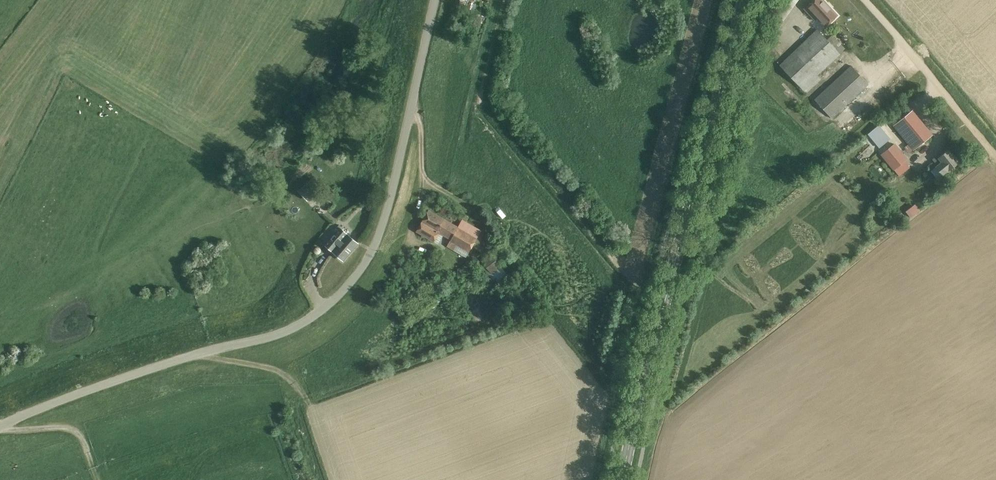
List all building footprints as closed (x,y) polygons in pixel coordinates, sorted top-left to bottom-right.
[(822,0),(813,0),(804,8),(815,19),(818,17),(826,26),(837,15),(822,0)] [(827,39),(817,29),(779,65),(786,72),(806,93),(821,79),(817,75),(838,55),(845,48),(832,35),(827,39)] [(868,84),(851,66),(814,100),(831,118),(868,84)] [(932,135),(911,110),(893,125),(908,143),(904,146),(909,152),(912,149),(913,150),(932,135)] [(866,134),(880,147),(890,138),(879,124),(866,134)] [(894,144),(882,155),(894,170),(896,172),(900,176),(910,167),(905,161),(907,159),(894,144)] [(935,167),(942,175),(959,162),(948,149),(944,152),(943,151),(935,157),(932,159),(938,165),(935,167)] [(318,191),(309,181),(298,191),(308,201),(318,191)] [(428,210),(417,229),(426,234),(435,240),(439,233),(444,235),(451,239),(450,241),(469,252),(477,238),(458,227),(451,223),(437,215),(428,210)] [(343,228),(339,224),(337,227),(339,229),(326,245),(343,261),(358,244),(342,229),(343,228)] [(492,273),(501,266),(491,254),(482,260),(492,273)] [(501,266),(492,273),(490,274),(498,284),(507,277),(501,266)] [(440,295),(435,299),(438,303),(443,298),(440,295)]
